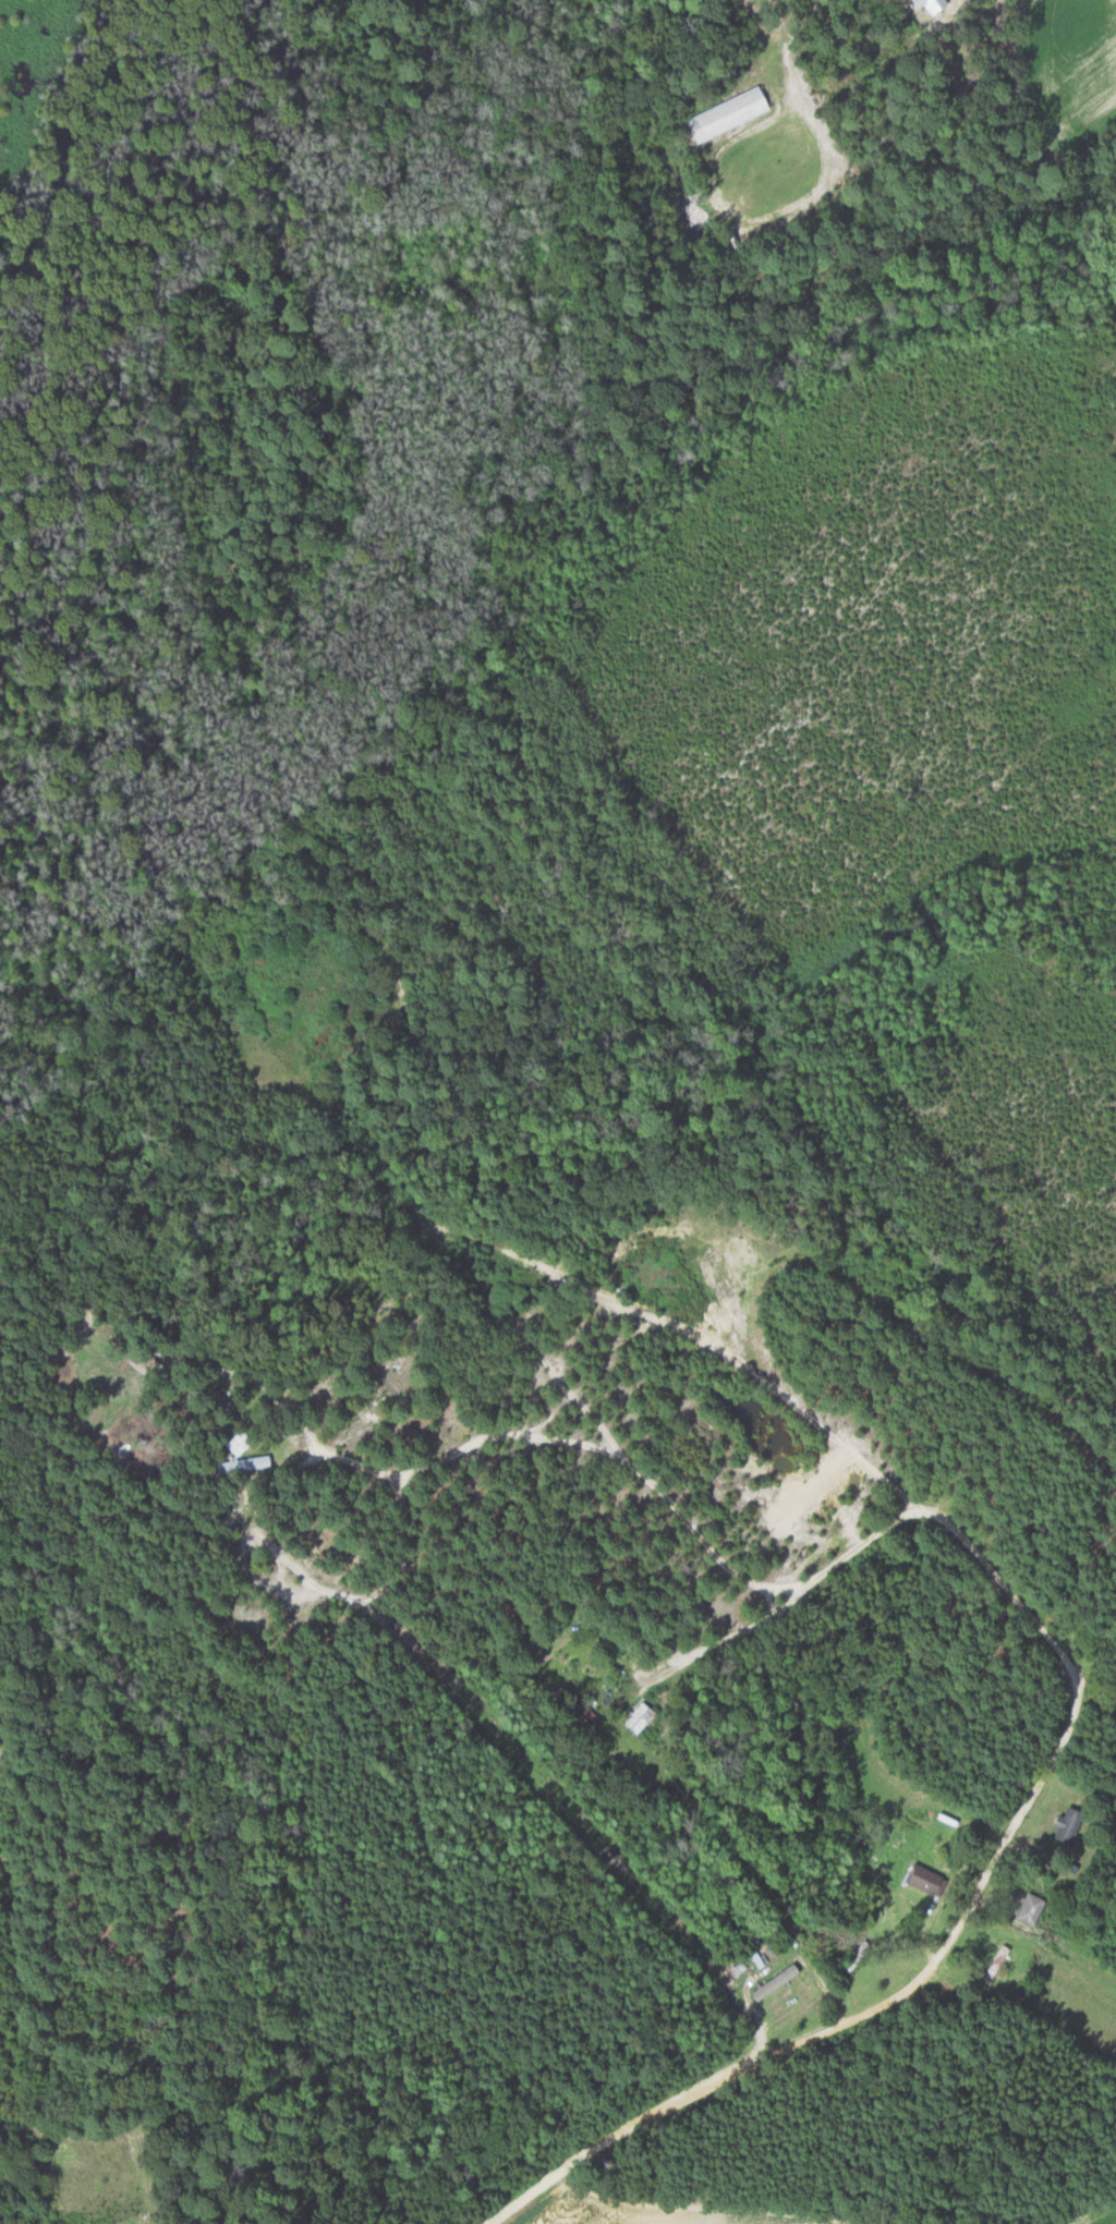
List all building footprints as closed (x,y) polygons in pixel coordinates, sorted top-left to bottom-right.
[(771,110),(761,86),(686,117),(697,142),(771,110)] [(1055,1836),(1072,1844),(1086,1812),(1069,1805),(1065,1815),(1060,1813),(1054,1825),(1059,1827),(1055,1836)] [(948,1875),(916,1864),(909,1884),(941,1895),(948,1875)] [(1047,1900),(1029,1890),(1016,1916),(1034,1926),(1047,1900)] [(750,1991),(757,2001),(801,1971),(795,1961),(750,1991)]
